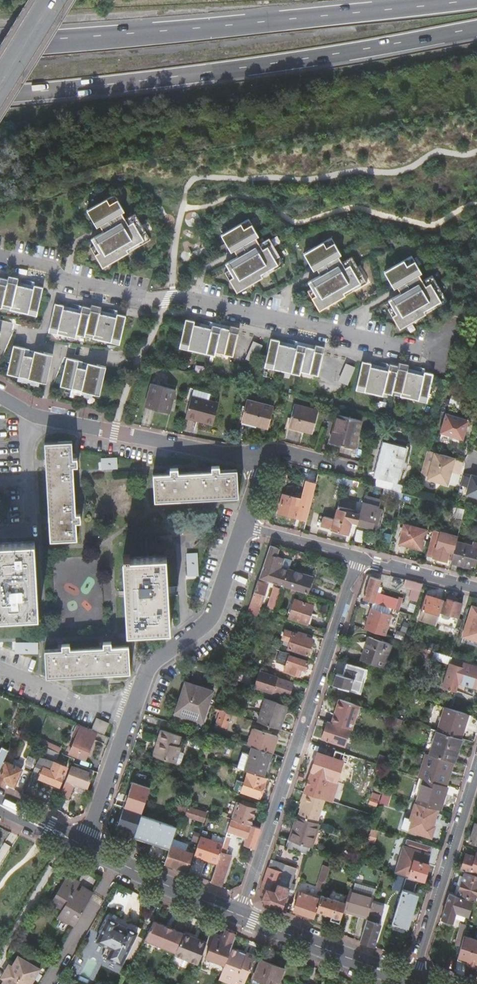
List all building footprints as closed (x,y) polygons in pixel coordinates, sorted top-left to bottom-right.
[(115,194),(87,210),(97,227),(100,225),(104,231),(91,238),(95,245),(91,247),(103,267),(151,240),(135,213),(126,219),(122,213),(125,211),(115,194)] [(285,264),(269,237),(260,243),(256,237),(259,235),(249,218),(221,235),(231,252),(234,250),(238,256),(226,263),(229,270),(225,272),(237,292),(285,264)] [(368,282),(352,256),(342,261),(339,255),(342,254),(332,237),(304,253),(314,270),(317,268),(320,274),(308,281),(312,288),(308,290),(320,310),(368,282)] [(400,328),(448,300),(432,274),(423,280),(419,273),(422,272),(412,255),(384,271),(394,288),(397,286),(401,292),(389,299),(392,306),(388,308),(400,328)] [(37,316),(43,287),(34,285),(34,289),(16,285),(17,281),(0,278),(0,308),(10,310),(11,306),(29,310),(28,314),(37,316)] [(64,305),(55,303),(48,332),(58,334),(58,331),(93,339),(94,335),(111,339),(111,342),(120,345),(126,316),(117,314),(116,317),(99,313),(100,310),(82,306),(81,313),(63,309),(64,305)] [(195,321),(186,319),(179,348),(189,350),(189,347),(207,351),(206,354),(215,356),(217,349),(225,351),(224,355),(233,357),(240,328),(231,326),(230,329),(212,325),(212,329),(194,325),(195,321)] [(271,339),(265,367),(274,369),(275,366),(292,370),(291,373),(300,375),(302,368),(310,370),(309,374),(318,376),(325,347),(316,345),(315,348),(298,345),(297,348),(279,344),(280,341),(271,339)] [(254,340),(250,351),(259,354),(263,343),(254,340)] [(26,348),(14,346),(7,374),(47,383),(53,354),(44,352),(42,359),(24,355),(26,348)] [(79,360),(67,357),(60,386),(100,395),(106,366),(97,364),(96,371),(77,367),(79,360)] [(363,361),(356,390),(365,392),(366,389),(401,396),(402,393),(419,397),(418,400),(427,402),(434,374),(425,372),(423,378),(406,374),(407,368),(390,364),(388,371),(371,367),(372,363),(363,361)] [(339,380),(349,384),(356,365),(347,362),(339,380)] [(152,384),(146,408),(169,414),(175,391),(152,384)] [(194,389),(192,396),(209,400),(211,393),(194,389)] [(209,400),(192,396),(186,418),(197,421),(198,418),(214,422),(219,403),(209,400)] [(246,401),(241,422),(268,428),(272,408),(246,401)] [(295,405),(289,426),(298,429),(299,426),(305,428),(304,430),(313,432),(318,411),(295,405)] [(441,432),(463,439),(469,420),(458,416),(446,413),(441,432)] [(338,415),(331,442),(354,448),(361,420),(338,415)] [(384,440),(374,476),(398,482),(408,446),(384,440)] [(72,442),(45,443),(51,540),(77,539),(76,522),(81,521),(80,514),(76,514),(73,467),(78,466),(78,459),(73,459),(72,442)] [(448,484),(456,457),(435,451),(428,449),(421,474),(429,476),(428,478),(448,484)] [(102,456),(102,468),(119,467),(118,456),(102,456)] [(172,475),(154,476),(155,502),(238,498),(237,471),(220,472),(220,468),(212,468),(212,473),(179,474),(179,470),(171,470),(172,475)] [(314,492),(319,476),(309,473),(304,489),(314,492)] [(471,477),(468,487),(466,494),(476,497),(476,476),(472,474),(471,477)] [(471,477),(464,475),(461,485),(468,487),(471,477)] [(284,494),(279,512),(297,517),(300,506),(294,505),(296,497),(284,494)] [(379,507),(363,502),(360,514),(358,522),(358,524),(373,528),(374,525),(378,526),(381,513),(377,512),(379,507)] [(358,522),(360,514),(357,513),(357,511),(339,506),(336,519),(326,516),(324,526),(349,533),(352,521),(358,522)] [(463,518),(465,509),(458,507),(455,516),(463,518)] [(405,523),(400,543),(422,549),(427,529),(405,523)] [(434,529),(427,555),(447,560),(448,557),(452,559),(456,542),(458,535),(434,529)] [(0,543),(0,617),(38,615),(34,541),(0,543)] [(452,559),(451,561),(471,566),(473,559),(476,560),(476,547),(456,542),(452,559)] [(271,545),(260,578),(292,588),(297,590),(307,593),(312,577),(281,567),(284,558),(276,556),(279,548),(271,545)] [(305,553),(281,547),(280,552),(304,558),(305,553)] [(199,573),(199,552),(188,552),(189,573),(199,573)] [(124,561),(123,561),(132,634),(174,629),(165,556),(129,560),(129,557),(123,558),(124,561)] [(371,576),(364,598),(394,608),(397,597),(380,592),(379,595),(376,594),(381,579),(371,576)] [(410,598),(418,601),(424,583),(407,579),(406,584),(414,587),(410,598)] [(267,583),(258,580),(251,601),(248,613),(257,616),(267,583)] [(270,606),(275,608),(281,589),(275,587),(272,597),(273,598),(270,606)] [(420,617),(437,622),(444,599),(427,594),(420,617)] [(455,627),(463,602),(458,600),(459,598),(449,595),(440,622),(455,627)] [(296,599),(290,617),(307,623),(313,605),(296,599)] [(464,635),(476,639),(476,607),(474,606),(464,635)] [(371,607),(364,628),(385,634),(392,614),(371,607)] [(282,639),(291,642),(288,648),(307,655),(312,639),(305,636),(306,634),(299,632),(298,634),(294,633),(285,630),(282,639)] [(369,636),(362,659),(384,666),(391,643),(369,636)] [(39,652),(39,640),(16,640),(16,652),(39,652)] [(62,650),(45,651),(47,677),(130,672),(129,646),(112,647),(111,643),(104,643),(104,648),(70,650),(70,645),(62,645),(62,650)] [(289,654),(284,670),(298,674),(300,667),(305,669),(308,661),(289,654)] [(445,687),(456,690),(459,681),(476,687),(476,682),(476,666),(465,662),(463,668),(452,665),(445,687)] [(337,673),(334,684),(359,691),(361,680),(356,679),(359,666),(347,663),(343,675),(337,673)] [(260,671),(255,686),(289,698),(294,683),(260,671)] [(214,691),(185,682),(175,712),(204,722),(214,691)] [(332,722),(350,728),(352,729),(360,705),(339,698),(336,709),(335,713),(332,722)] [(288,706),(266,699),(258,722),(278,729),(283,715),(285,716),(288,706)] [(469,713),(446,706),(438,730),(462,737),(469,713)] [(175,712),(174,715),(203,725),(204,722),(175,712)] [(219,723),(218,726),(224,728),(227,717),(229,718),(230,716),(222,713),(219,723)] [(403,730),(406,720),(396,717),(393,727),(403,730)] [(103,734),(108,724),(95,719),(91,729),(103,734)] [(332,722),(327,721),(322,738),(345,745),(350,728),(332,722)] [(75,739),(79,728),(76,726),(71,737),(75,739)] [(80,727),(79,728),(75,739),(69,752),(85,760),(96,734),(80,727)] [(425,751),(425,752),(427,753),(454,762),(456,762),(457,761),(455,760),(460,744),(461,744),(461,743),(460,742),(462,738),(462,737),(438,730),(432,728),(432,729),(433,730),(426,751),(425,751)] [(254,729),(249,745),(253,747),(272,753),(277,736),(254,729)] [(155,756),(158,757),(166,731),(162,730),(158,740),(160,741),(155,756)] [(166,731),(158,757),(160,758),(164,747),(169,732),(166,731)] [(181,736),(169,732),(164,747),(179,752),(180,747),(178,746),(181,736)] [(38,737),(35,742),(44,746),(59,752),(61,748),(46,742),(46,740),(38,737)] [(59,752),(44,746),(41,752),(35,765),(43,768),(40,777),(59,785),(67,766),(55,761),(59,752)] [(164,747),(160,758),(181,764),(184,753),(179,752),(164,747)] [(253,747),(245,771),(248,772),(266,778),(267,778),(274,756),(271,755),(272,753),(253,747)] [(330,777),(336,759),(317,752),(311,771),(305,792),(332,801),(339,780),(337,779),(330,777)] [(427,753),(420,776),(426,778),(447,785),(454,762),(427,753)] [(380,754),(377,762),(385,765),(387,756),(380,754)] [(89,765),(74,759),(66,778),(68,779),(80,784),(88,787),(93,772),(87,770),(89,765)] [(0,775),(0,783),(5,785),(6,783),(14,786),(21,770),(5,762),(0,775)] [(248,772),(245,771),(238,791),(241,792),(248,772)] [(259,798),(266,778),(248,772),(241,792),(259,798)] [(66,778),(65,781),(79,787),(80,784),(68,779),(66,778)] [(436,808),(441,810),(449,786),(447,785),(426,778),(418,802),(436,808)] [(298,817),(318,823),(326,800),(304,793),(301,802),(303,803),(298,817)] [(123,796),(116,815),(134,821),(139,806),(130,803),(131,799),(123,796)] [(380,799),(373,797),(371,803),(377,805),(378,805),(380,799)] [(238,802),(232,819),(251,825),(256,809),(246,805),(247,802),(242,801),(241,804),(238,802)] [(418,802),(416,802),(411,819),(413,820),(410,830),(428,835),(429,835),(431,835),(432,834),(432,833),(433,832),(434,831),(434,830),(434,828),(434,827),(433,826),(432,825),(431,824),(436,808),(418,802)] [(188,804),(185,803),(184,806),(181,814),(204,821),(207,813),(187,807),(188,804)] [(181,814),(184,806),(178,804),(175,812),(181,814)] [(297,817),(290,840),(311,847),(312,847),(319,824),(318,823),(298,817),(297,817)] [(149,818),(143,838),(153,842),(154,838),(171,844),(177,828),(149,818)] [(251,825),(232,819),(224,844),(217,863),(211,882),(222,887),(232,856),(225,854),(232,834),(238,833),(248,837),(246,842),(242,841),(241,845),(254,849),(261,828),(251,825)] [(361,831),(368,833),(371,826),(363,823),(361,831)] [(373,827),(369,839),(368,843),(382,848),(387,832),(373,827)] [(224,844),(201,836),(195,856),(203,858),(216,863),(217,863),(224,844)] [(142,842),(169,850),(170,846),(171,844),(154,838),(153,842),(143,838),(142,842)] [(425,880),(430,864),(427,863),(432,846),(408,838),(406,846),(405,846),(398,871),(425,880)] [(311,847),(290,840),(289,840),(286,848),(308,855),(311,847)] [(358,840),(356,847),(364,850),(366,843),(358,840)] [(169,850),(165,863),(187,870),(192,854),(186,852),(188,846),(179,843),(177,848),(170,846),(169,850)] [(462,870),(476,874),(476,852),(475,856),(467,854),(462,870)] [(297,868),(271,860),(262,888),(267,890),(264,898),(267,905),(284,910),(286,903),(289,904),(293,894),(287,892),(290,883),(292,884),(297,868)] [(322,895),(331,867),(326,866),(319,888),(318,888),(315,897),(300,892),(294,911),(315,917),(317,910),(322,895)] [(455,893),(476,900),(476,876),(462,871),(461,876),(455,893)] [(61,912),(65,914),(79,890),(76,888),(80,882),(68,875),(52,901),(64,908),(61,912)] [(419,881),(407,877),(393,922),(407,927),(418,893),(415,892),(419,881)] [(79,890),(65,914),(76,921),(93,893),(82,886),(79,891),(79,890)] [(375,897),(351,889),(346,903),(344,910),(368,918),(370,912),(375,897)] [(472,907),(474,900),(450,893),(443,918),(453,921),(459,902),(461,902),(461,904),(472,908),(472,907)] [(322,895),(317,910),(333,915),(331,919),(341,922),(344,910),(346,903),(337,900),(322,895)] [(370,912),(368,918),(361,942),(374,946),(382,925),(379,924),(381,916),(370,912)] [(119,922),(108,917),(97,941),(107,946),(103,955),(122,965),(138,931),(128,927),(119,922)] [(184,932),(154,920),(149,930),(147,935),(145,939),(176,951),(184,932)] [(464,935),(466,930),(458,928),(453,945),(461,948),(464,935)] [(228,951),(234,934),(226,930),(223,936),(216,933),(211,944),(228,951)] [(176,951),(172,962),(186,968),(190,960),(199,963),(201,956),(205,947),(207,941),(198,938),(193,936),(184,932),(176,951)] [(464,935),(461,948),(458,957),(468,959),(466,964),(476,967),(476,940),(464,935)] [(205,947),(201,956),(207,958),(211,949),(205,947)] [(232,948),(219,979),(231,983),(236,981),(237,980),(244,983),(255,956),(247,953),(246,953),(245,957),(239,955),(238,950),(232,948)] [(41,967),(19,955),(13,965),(10,963),(6,970),(2,976),(6,978),(2,983),(32,983),(41,967)] [(254,978),(270,983),(278,983),(284,968),(261,959),(254,978)]
